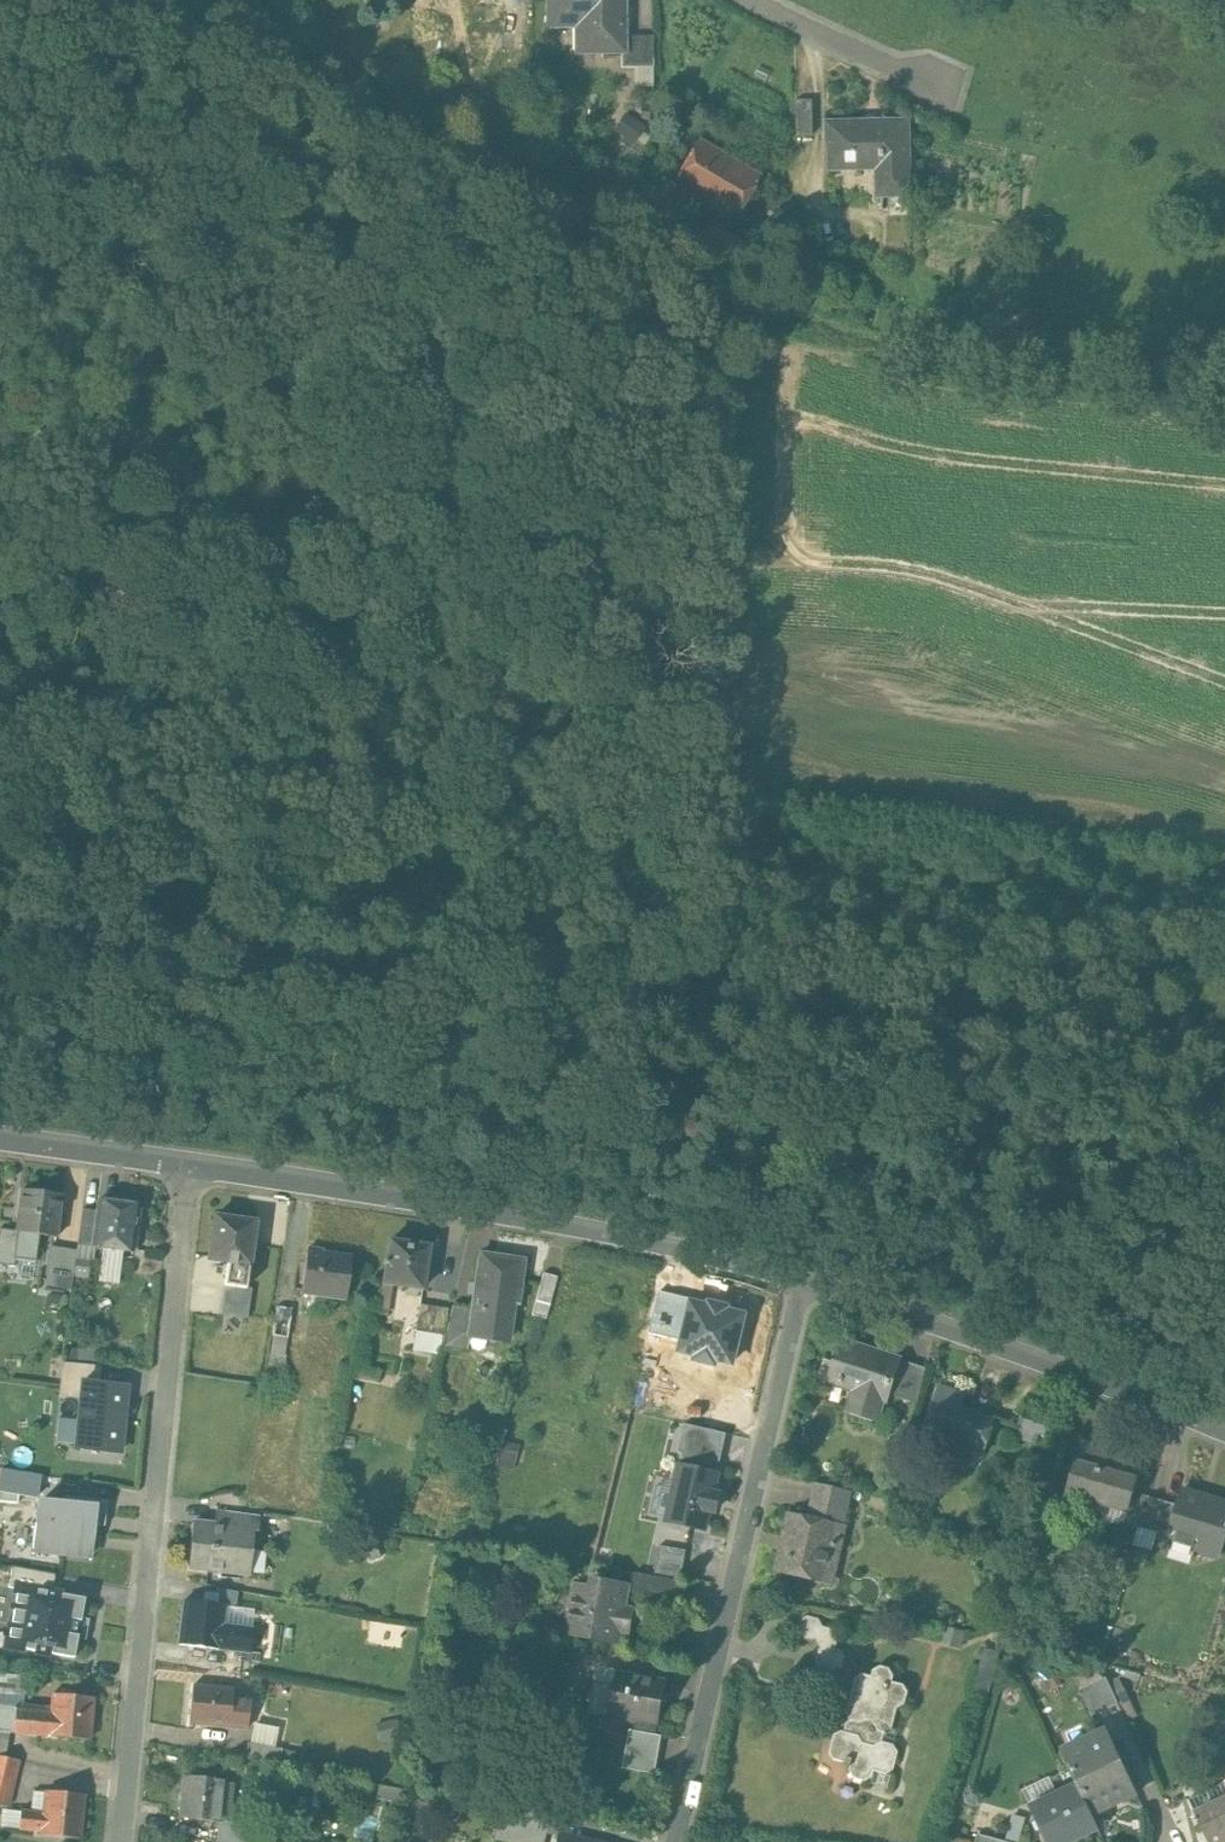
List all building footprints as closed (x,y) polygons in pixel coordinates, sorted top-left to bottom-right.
[(622,25),(621,0),(549,0),(549,25),(587,24),(588,52),(622,51),(622,25)] [(621,68),(630,68),(631,68),(653,68),(652,37),(622,37),(622,52),(620,52),(621,68)] [(796,135),(807,135),(808,135),(813,135),(812,101),(796,102),(796,135)] [(906,123),(884,124),(826,125),(827,171),(880,170),(881,196),(908,195),(906,123)] [(699,140),(681,170),(681,171),(672,186),(733,222),(760,177),(699,140)] [(39,1234),(56,1237),(62,1195),(61,1195),(58,1191),(46,1189),(42,1193),(21,1190),(16,1231),(39,1234)] [(95,1246),(132,1252),(139,1206),(119,1203),(116,1199),(104,1197),(100,1201),(98,1201),(97,1211),(92,1246),(95,1246)] [(92,1246),(97,1211),(83,1209),(77,1250),(76,1259),(90,1261),(93,1261),(95,1246),(92,1246)] [(255,1222),(222,1217),(215,1216),(215,1217),(209,1260),(228,1263),(225,1285),(246,1288),(249,1266),(249,1265),(255,1222)] [(14,1265),(15,1257),(35,1259),(39,1234),(16,1231),(0,1229),(0,1263),(14,1265)] [(428,1246),(389,1240),(383,1284),(392,1285),(422,1290),(428,1246)] [(76,1259),(77,1250),(51,1246),(45,1285),(72,1289),(74,1275),(76,1259)] [(346,1299),(350,1269),(352,1258),(351,1257),(323,1254),(323,1251),(308,1249),(302,1292),(302,1293),(346,1299)] [(518,1303),(524,1260),(480,1254),(472,1309),(469,1332),(508,1338),(513,1303),(518,1303)] [(90,1261),(76,1259),(74,1275),(88,1277),(90,1261)] [(543,1273),(532,1315),(546,1318),(557,1277),(543,1273)] [(378,1315),(387,1316),(392,1285),(383,1284),(378,1315)] [(224,1285),(224,1289),(220,1314),(246,1317),(247,1317),(252,1289),(251,1288),(246,1288),(225,1285),(224,1285)] [(660,1292),(651,1333),(676,1339),(686,1298),(660,1292)] [(695,1361),(717,1366),(718,1362),(735,1366),(747,1313),(730,1310),(731,1306),(709,1301),(708,1304),(691,1300),(679,1353),(696,1356),(695,1361)] [(446,1335),(452,1309),(420,1305),(416,1330),(446,1335)] [(469,1332),(472,1309),(452,1306),(452,1309),(446,1335),(443,1348),(443,1349),(467,1352),(469,1332)] [(287,1338),(292,1309),(276,1307),(272,1336),(287,1338)] [(272,1336),(267,1373),(282,1376),(287,1338),(272,1336)] [(900,1360),(901,1358),(841,1339),(827,1383),(853,1392),(847,1411),(876,1420),(882,1402),(886,1403),(889,1394),(900,1360)] [(917,1403),(928,1369),(900,1360),(889,1394),(917,1403)] [(678,1375),(677,1383),(707,1385),(708,1377),(678,1375)] [(126,1386),(82,1382),(75,1447),(120,1452),(126,1386)] [(923,1432),(956,1443),(957,1443),(984,1452),(995,1417),(961,1406),(965,1393),(939,1384),(923,1432)] [(1020,1426),(1039,1432),(1039,1433),(1045,1434),(1050,1418),(1025,1410),(1020,1426)] [(678,1452),(683,1453),(713,1460),(721,1462),(727,1434),(684,1424),(678,1452)] [(515,1465),(517,1443),(503,1441),(501,1464),(515,1465)] [(1132,1491),(1140,1463),(1080,1446),(1067,1492),(1127,1508),(1132,1491)] [(713,1460),(683,1453),(668,1520),(705,1528),(710,1510),(716,1511),(719,1495),(713,1493),(718,1474),(710,1473),(713,1460)] [(815,1483),(807,1519),(843,1527),(851,1491),(815,1483)] [(655,1511),(665,1512),(668,1486),(657,1485),(655,1511)] [(1182,1490),(1177,1504),(1169,1533),(1167,1539),(1220,1555),(1224,1538),(1224,1503),(1182,1490)] [(1124,1519),(1138,1524),(1147,1495),(1132,1491),(1127,1508),(1124,1519)] [(1138,1524),(1169,1533),(1177,1504),(1147,1495),(1138,1524)] [(61,1506),(43,1504),(42,1504),(37,1504),(33,1548),(91,1554),(94,1525),(104,1526),(107,1501),(63,1496),(61,1506)] [(257,1532),(260,1516),(217,1510),(215,1523),(215,1526),(251,1531),(257,1532)] [(839,1545),(843,1527),(807,1519),(789,1515),(777,1569),(831,1581),(839,1545)] [(1118,1542),(1132,1546),(1138,1524),(1124,1519),(1118,1542)] [(194,1520),(187,1566),(245,1574),(251,1531),(215,1526),(215,1523),(194,1520)] [(686,1550),(660,1545),(655,1573),(681,1578),(686,1550)] [(684,1581),(638,1573),(634,1573),(631,1592),(681,1600),(684,1581)] [(570,1620),(573,1621),(574,1621),(586,1623),(584,1635),(616,1640),(617,1640),(620,1620),(629,1621),(631,1609),(623,1608),(626,1586),(593,1580),(589,1601),(573,1598),(570,1620)] [(74,1659),(85,1598),(19,1586),(8,1646),(74,1659)] [(219,1647),(221,1625),(223,1605),(185,1600),(180,1643),(219,1647)] [(808,1615),(802,1618),(800,1619),(797,1631),(801,1638),(812,1641),(815,1640),(816,1641),(819,1647),(817,1649),(814,1660),(818,1668),(836,1672),(843,1668),(846,1656),(842,1649),(836,1647),(839,1636),(835,1629),(824,1625),(819,1618),(808,1615)] [(252,1630),(221,1625),(219,1647),(249,1651),(252,1630)] [(892,1728),(893,1726),(893,1725),(897,1708),(905,1703),(908,1691),(903,1684),(892,1681),(894,1675),(889,1668),(881,1666),(873,1670),(872,1676),(863,1674),(856,1678),(846,1712),(851,1720),(856,1722),(853,1733),(841,1730),(834,1734),(829,1751),(833,1759),(851,1764),(850,1770),(854,1777),(863,1780),(864,1779),(873,1776),(874,1770),(886,1773),(893,1769),(898,1752),(894,1744),(882,1741),(885,1732),(892,1728)] [(666,1682),(646,1678),(645,1678),(617,1673),(614,1685),(595,1682),(589,1712),(613,1716),(612,1718),(613,1719),(632,1722),(633,1720),(636,1721),(637,1718),(658,1722),(659,1721),(666,1682)] [(1080,1689),(1091,1712),(1091,1713),(1093,1715),(1118,1703),(1106,1677),(1080,1689)] [(190,1722),(219,1725),(220,1725),(247,1728),(250,1701),(232,1699),(232,1688),(193,1684),(190,1722)] [(53,1693),(52,1703),(51,1713),(16,1709),(14,1731),(49,1735),(50,1736),(89,1739),(93,1698),(93,1697),(92,1697),(53,1693)] [(14,1731),(16,1710),(0,1708),(0,1730),(14,1731)] [(651,1772),(652,1769),(658,1736),(655,1735),(657,1722),(638,1718),(637,1718),(636,1721),(635,1731),(629,1730),(623,1767),(651,1772)] [(254,1722),(250,1743),(274,1747),(278,1727),(254,1722)] [(1061,1751),(1076,1783),(1122,1761),(1107,1729),(1063,1750),(1061,1751)] [(279,1765),(282,1749),(274,1747),(250,1743),(248,1742),(245,1758),(279,1765)] [(18,1760),(0,1756),(0,1775),(14,1778),(18,1760)] [(1137,1793),(1122,1761),(1076,1783),(1091,1815),(1137,1793)] [(8,1806),(14,1778),(0,1775),(0,1804),(8,1806)] [(180,1816),(219,1821),(223,1779),(184,1775),(180,1816)] [(1031,1808),(1047,1841),(1068,1841),(1097,1829),(1097,1828),(1078,1787),(1077,1787),(1059,1795),(1058,1795),(1060,1799),(1060,1800),(1046,1806),(1044,1801),(1031,1807),(1031,1808)] [(83,1795),(79,1794),(78,1794),(45,1791),(43,1812),(22,1810),(20,1828),(20,1829),(21,1829),(41,1831),(42,1834),(79,1838),(80,1837),(83,1796),(83,1795)] [(1193,1811),(1209,1841),(1224,1841),(1224,1795),(1193,1811)] [(548,1816),(532,1813),(520,1811),(517,1825),(545,1831),(548,1816)] [(1008,1837),(1019,1840),(1026,1816),(1014,1813),(1008,1837)] [(249,1825),(219,1821),(216,1841),(247,1841),(249,1825)] [(514,1840),(513,1841),(543,1841),(545,1832),(517,1826),(514,1840)] [(992,1837),(979,1834),(976,1841),(1010,1841),(992,1837)]
